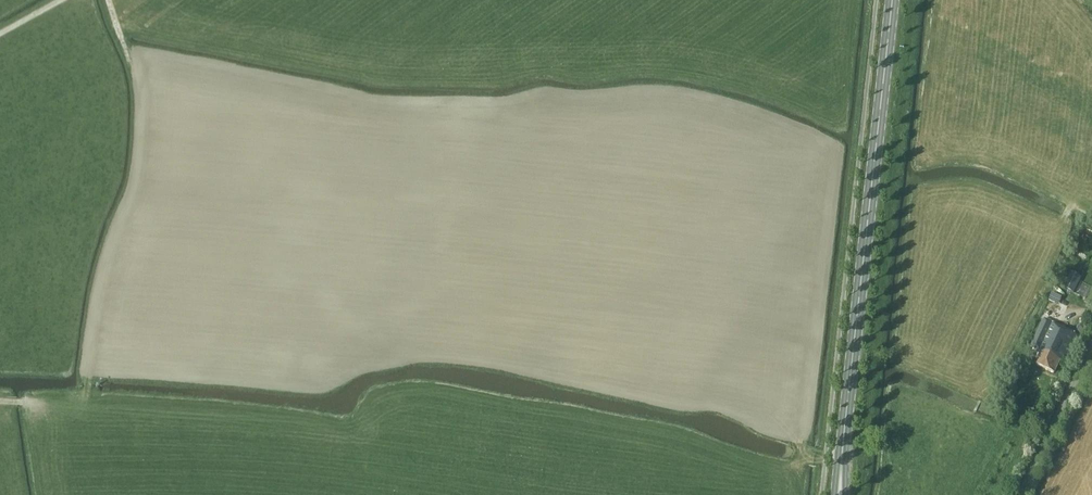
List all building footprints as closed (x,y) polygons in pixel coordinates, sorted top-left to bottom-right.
[(1081,278),(1072,274),(1066,286),(1075,289),(1081,278)] [(1086,300),(1091,289),(1082,285),(1079,289),(1081,290),(1078,296),(1086,300)] [(1077,335),(1044,320),(1027,355),(1033,357),(1036,351),(1040,353),(1034,364),(1054,374),(1060,362),(1064,363),(1077,335)]
